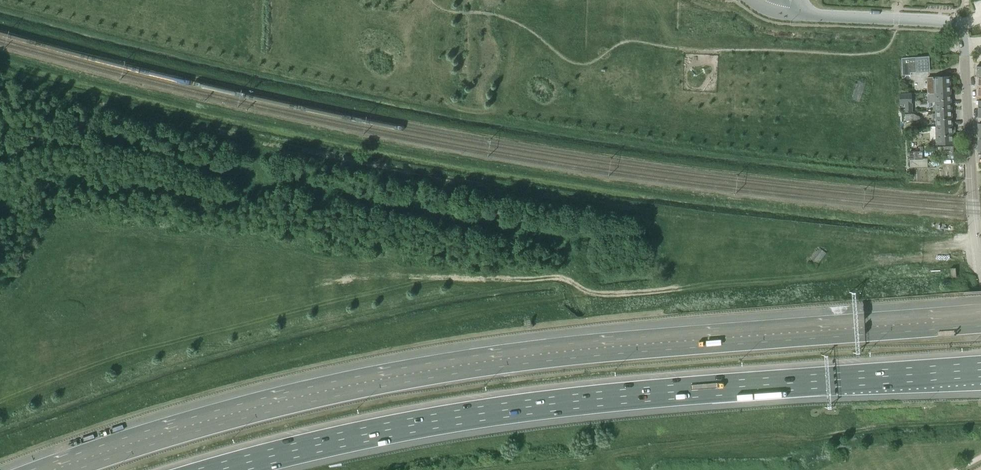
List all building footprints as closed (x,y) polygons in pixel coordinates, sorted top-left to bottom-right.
[(915,57),(901,58),(902,75),(910,75),(910,72),(916,72),(915,57)] [(950,75),(934,76),(934,77),(926,77),(927,93),(951,92),(950,75)] [(935,93),(933,93),(933,102),(935,102),(935,106),(934,106),(934,110),(936,110),(952,109),(951,92),(935,93)] [(911,93),(899,93),(899,103),(905,103),(905,111),(912,111),(911,103),(911,93)] [(952,109),(936,110),(936,113),(933,113),(933,118),(936,118),(936,126),(950,126),(950,129),(953,129),(952,109)] [(950,126),(936,126),(937,144),(953,143),(953,129),(950,129),(950,126)] [(943,153),(954,150),(953,144),(941,147),(943,153)]
